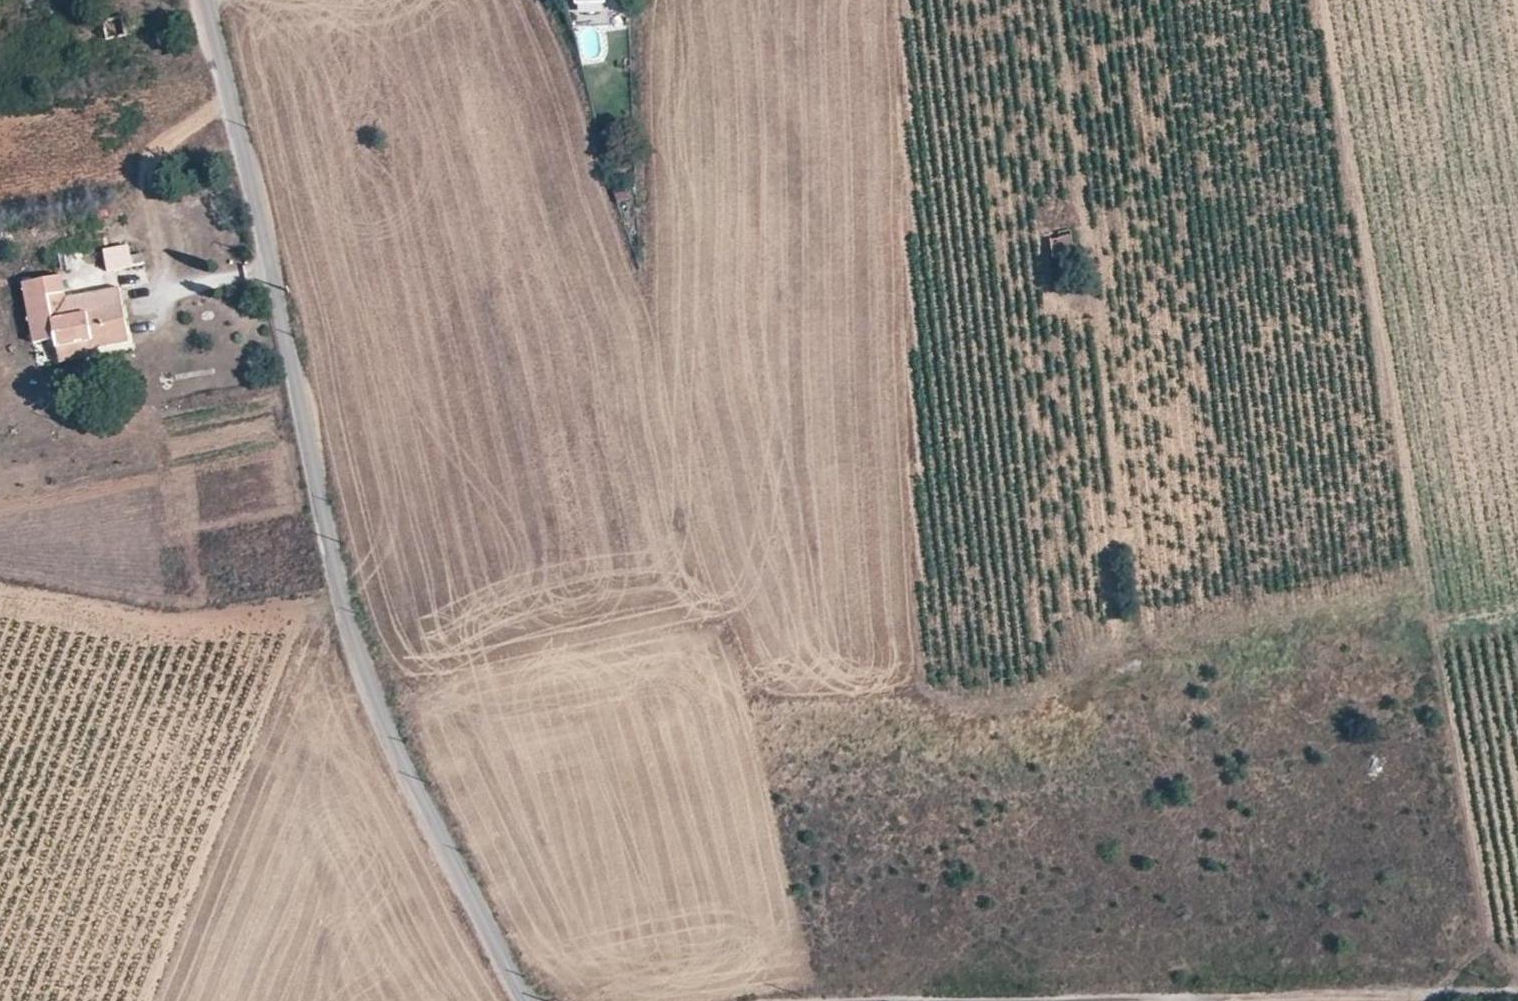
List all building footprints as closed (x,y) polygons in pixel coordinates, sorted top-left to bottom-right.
[(574,24),(606,24),(605,0),(574,0),(574,24)] [(125,34),(124,31),(130,29),(129,23),(123,25),(121,16),(82,24),(83,27),(76,30),(78,41),(85,39),(86,43),(125,34)] [(1073,254),(1069,227),(1058,230),(1059,235),(1050,236),(1053,257),(1073,254)] [(99,253),(103,272),(141,266),(135,240),(98,248),(99,253)] [(58,253),(62,270),(86,266),(85,257),(99,253),(98,248),(97,244),(58,253)] [(130,341),(118,288),(64,298),(60,276),(20,285),(34,343),(53,338),(56,351),(89,343),(91,349),(130,341)] [(91,349),(89,343),(56,351),(59,363),(92,357),(91,349)]
